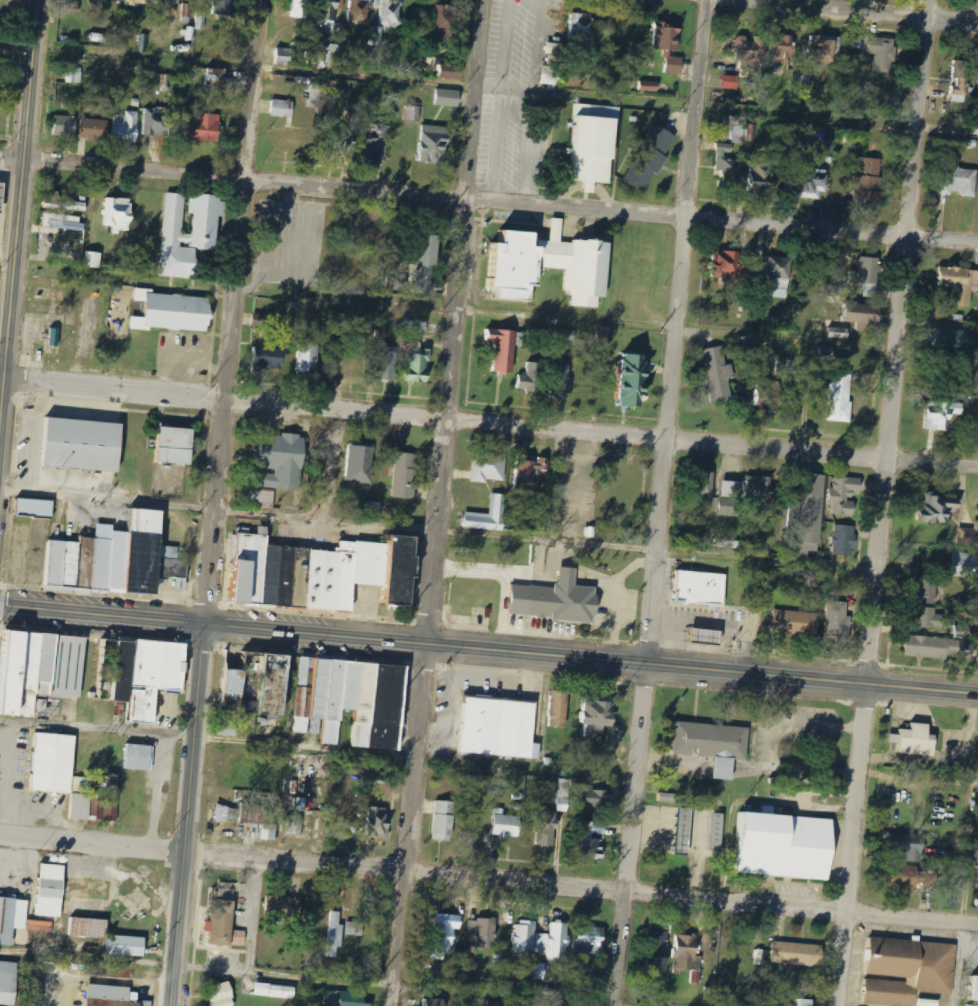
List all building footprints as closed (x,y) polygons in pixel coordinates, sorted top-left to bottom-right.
[(180,0),(161,0),(160,15),(170,15),(171,4),(180,4),(180,0)] [(185,3),(182,3),(181,17),(191,17),(192,3),(202,3),(202,0),(185,0),(185,3)] [(233,15),(234,0),(211,0),(211,14),(233,15)] [(312,0),(294,0),(293,17),(312,18),(312,0)] [(351,23),(370,24),(371,0),(352,0),(351,23)] [(383,46),(384,29),(402,30),(403,0),(383,0),(382,27),(371,26),(371,45),(383,46)] [(452,44),(452,33),(458,33),(459,6),(437,5),(436,43),(452,44)] [(195,29),(205,30),(205,12),(196,12),(195,29)] [(594,42),(595,15),(571,15),(570,41),(594,42)] [(664,73),(683,75),(685,59),(671,58),(671,51),(680,52),(682,26),(658,24),(655,50),(666,51),(664,73)] [(792,63),(794,36),(776,34),(775,47),(764,46),(765,37),(751,36),(751,37),(738,36),(736,59),(749,60),(748,69),(763,71),(763,60),(792,63)] [(834,64),(835,39),(822,39),(822,36),(811,36),(810,63),(834,64)] [(863,54),(875,55),(874,74),(894,75),(896,39),(864,37),(863,54)] [(547,65),(561,66),(562,44),(548,43),(547,65)] [(340,63),(341,46),(314,45),(314,62),(340,63)] [(276,65),(295,66),(296,49),(277,48),(276,65)] [(436,57),(426,57),(426,71),(436,72),(436,57)] [(966,61),(955,61),(954,96),(966,96),(966,61)] [(81,84),(82,64),(68,63),(67,83),(81,84)] [(438,77),(462,80),(463,66),(439,64),(438,77)] [(562,67),(543,66),(542,85),(561,85),(562,67)] [(206,87),(225,88),(226,71),(207,70),(206,87)] [(796,91),(810,94),(813,75),(798,73),(796,91)] [(740,77),(724,76),(723,89),(738,91),(740,77)] [(660,83),(640,82),(639,91),(660,92),(660,83)] [(70,83),(56,84),(57,103),(71,102),(70,83)] [(321,107),(322,86),(311,86),(310,107),(321,107)] [(460,108),(462,92),(438,88),(436,105),(460,108)] [(295,101),(272,100),(272,116),(294,117),(295,101)] [(618,107),(575,104),(570,181),(584,182),(584,193),(594,193),(594,183),(613,184),(618,107)] [(144,108),(143,135),(167,136),(168,109),(144,108)] [(138,143),(139,112),(125,112),(125,116),(112,115),(112,142),(138,143)] [(222,114),(187,112),(186,139),(221,141),(222,114)] [(77,117),(54,116),(53,137),(76,138),(77,117)] [(81,140),(106,141),(107,121),(82,120),(81,140)] [(626,182),(646,191),(655,173),(659,175),(678,135),(654,124),(626,182)] [(329,125),(328,156),(346,157),(347,133),(353,133),(353,126),(329,125)] [(387,162),(388,125),(373,125),(373,133),(362,133),(361,161),(387,162)] [(449,127),(421,125),(419,162),(447,163),(449,127)] [(746,141),(757,141),(757,125),(747,125),(746,141)] [(720,181),(741,182),(742,161),(732,161),(732,145),(717,144),(716,170),(721,170),(720,181)] [(977,174),(977,170),(961,169),(961,157),(944,156),(943,193),(962,194),(962,197),(977,198),(977,174)] [(884,160),(863,158),(862,174),(856,174),(855,205),(881,207),(884,160)] [(750,191),(779,192),(780,174),(770,173),(771,159),(751,159),(750,191)] [(821,191),(828,192),(829,171),(812,171),(812,179),(791,178),(790,197),(821,198),(821,191)] [(160,276),(196,279),(198,250),(219,251),(222,198),(191,196),(189,214),(193,214),(191,247),(182,247),(185,194),(166,193),(160,276)] [(132,232),(134,199),(106,198),(105,226),(114,226),(114,232),(132,232)] [(83,217),(51,215),(50,230),(83,231),(83,217)] [(610,243),(537,239),(538,233),(500,231),(499,245),(491,244),(489,289),(500,290),(499,300),(532,302),(533,286),(541,287),(542,269),(566,270),(565,293),(573,293),(573,307),(598,308),(599,298),(607,299),(610,243)] [(416,293),(434,295),(440,235),(422,234),(416,293)] [(713,278),(737,282),(741,253),(717,250),(713,278)] [(103,253),(87,252),(85,267),(101,269),(103,253)] [(793,259),(771,256),(765,296),(787,299),(793,259)] [(877,284),(876,257),(859,258),(859,272),(853,272),(853,284),(877,284)] [(971,308),(972,292),(977,292),(977,271),(941,268),(940,287),(955,288),(953,307),(971,308)] [(131,315),(130,327),(209,334),(212,298),(135,291),(135,300),(147,301),(146,316),(131,315)] [(882,305),(848,306),(848,324),(882,323),(882,305)] [(269,329),(271,316),(256,313),(254,326),(269,329)] [(848,339),(849,324),(830,323),(830,338),(848,339)] [(609,328),(595,327),(594,342),(608,342),(609,328)] [(60,329),(51,329),(50,346),(59,347),(60,329)] [(514,373),(518,331),(491,329),(490,342),(497,343),(495,372),(514,373)] [(969,330),(934,329),(933,349),(969,350),(969,330)] [(576,340),(576,331),(555,331),(555,340),(576,340)] [(318,374),(320,345),(298,344),(297,373),(318,374)] [(378,380),(397,380),(398,348),(379,347),(378,380)] [(703,349),(711,404),(733,401),(730,379),(735,379),(733,365),(726,366),(724,347),(703,349)] [(252,372),(265,373),(265,368),(285,369),(285,349),(253,348),(252,372)] [(431,351),(410,350),(408,382),(430,383),(431,351)] [(642,407),(643,397),(649,397),(650,373),(645,373),(646,355),(624,354),(622,406),(642,407)] [(538,392),(539,363),(527,362),(526,375),(519,374),(518,391),(538,392)] [(551,399),(568,400),(570,366),(553,365),(551,399)] [(853,373),(831,372),(829,421),(851,422),(853,373)] [(781,382),(758,381),(757,410),(780,410),(781,382)] [(951,414),(964,415),(964,403),(928,402),(927,429),(950,431),(951,414)] [(41,467),(119,473),(123,424),(44,418),(41,467)] [(158,427),(154,461),(187,464),(190,430),(158,427)] [(301,491),(305,436),(256,432),(252,485),(251,500),(258,501),(257,508),(272,510),(274,489),(301,491)] [(374,483),(375,447),(349,446),(348,483),(374,483)] [(506,482),(507,453),(474,451),(472,481),(506,482)] [(416,499),(418,454),(396,454),(394,498),(416,499)] [(535,470),(548,471),(549,458),(538,458),(538,460),(520,459),(518,489),(533,490),(535,470)] [(823,476),(792,474),(788,550),(819,552),(823,476)] [(773,478),(746,477),(745,500),(772,501),(773,478)] [(867,479),(836,477),(836,488),(831,488),(830,505),(834,505),(833,515),(856,517),(858,492),(866,492),(867,479)] [(739,517),(740,482),(722,481),(721,516),(739,517)] [(961,499),(940,498),(940,493),(926,493),(926,503),(919,502),(919,522),(951,523),(951,512),(960,512),(961,499)] [(466,529),(505,531),(507,495),(492,494),(491,514),(466,513),(466,529)] [(55,519),(55,501),(19,499),(18,517),(55,519)] [(75,587),(157,595),(158,578),(184,580),(186,563),(175,562),(177,549),(161,548),(165,513),(132,510),(130,533),(113,531),(113,541),(80,538),(79,543),(75,587)] [(977,547),(977,521),(975,521),(975,528),(960,528),(959,547),(977,547)] [(833,555),(855,556),(856,526),(834,525),(833,555)] [(234,605),(351,613),(353,585),(380,587),(379,605),(411,608),(416,538),(385,536),(385,544),(339,541),(338,551),(266,546),(267,530),(258,529),(258,535),(239,534),(234,605)] [(64,542),(48,540),(44,584),(60,585),(64,542)] [(79,543),(64,542),(60,585),(75,587),(79,543)] [(954,553),(953,577),(977,578),(977,554),(954,553)] [(526,617),(593,623),(596,588),(573,586),(575,569),(558,568),(556,588),(529,586),(526,617)] [(723,575),(676,570),(672,602),(720,606),(723,575)] [(178,591),(188,591),(188,580),(178,579),(178,591)] [(938,579),(920,579),(920,604),(938,604),(938,579)] [(511,609),(512,590),(472,588),(471,596),(455,595),(454,616),(469,616),(470,607),(511,609)] [(850,602),(826,602),(826,640),(849,641),(850,602)] [(944,615),(936,615),(936,609),(920,608),(920,627),(944,628),(944,615)] [(817,635),(818,612),(774,612),(773,635),(817,635)] [(970,627),(955,627),(955,639),(970,639),(970,627)] [(688,643),(717,647),(719,631),(690,628),(688,643)] [(1,631),(0,648),(0,716),(35,718),(36,695),(53,696),(57,635),(1,631)] [(905,656),(973,660),(974,641),(906,637),(905,656)] [(114,639),(110,702),(113,702),(112,717),(124,718),(125,710),(130,711),(129,723),(154,725),(157,691),(182,693),(186,645),(114,639)] [(284,716),(289,658),(264,655),(264,654),(224,651),(218,711),(284,716)] [(352,747),(399,751),(406,667),(298,658),(292,739),(306,740),(308,719),(323,721),(322,745),(338,746),(341,711),(355,712),(352,747)] [(570,692),(552,691),(550,728),(568,729),(570,692)] [(532,743),(534,702),(462,698),(459,755),(537,760),(538,744),(532,743)] [(614,699),(581,699),(582,724),(584,724),(584,735),(605,735),(605,727),(615,727),(614,699)] [(714,757),(712,779),(729,780),(730,759),(744,760),(746,727),(672,722),(670,754),(714,757)] [(936,758),(938,741),(930,740),(932,726),(915,723),(914,731),(900,729),(899,737),(892,736),(891,743),(903,744),(901,753),(936,758)] [(114,822),(116,786),(107,786),(106,796),(89,795),(90,778),(72,777),(74,736),(32,733),(28,792),(70,794),(69,819),(114,822)] [(153,746),(128,745),(127,770),(152,771),(153,746)] [(110,790),(119,789),(118,778),(110,778),(110,790)] [(558,808),(568,808),(569,780),(559,780),(558,808)] [(607,791),(585,791),(584,799),(581,799),(581,806),(606,807),(607,791)] [(678,795),(660,794),(660,803),(678,803),(678,795)] [(306,799),(294,798),(293,811),(306,812),(306,799)] [(454,841),(455,802),(436,801),(434,841),(454,841)] [(276,841),(278,825),(268,824),(270,807),(243,804),(241,822),(250,823),(248,838),(276,841)] [(240,822),(240,808),(217,807),(217,821),(240,822)] [(377,836),(378,829),(385,829),(386,808),(366,807),(366,836),(377,836)] [(685,854),(688,809),(676,809),(674,854),(685,854)] [(535,846),(556,847),(557,811),(536,811),(535,846)] [(827,881),(832,819),(736,813),(731,874),(827,881)] [(718,849),(720,815),(710,814),(708,848),(718,849)] [(493,836),(519,840),(521,818),(495,815),(493,836)] [(288,834),(303,835),(304,818),(289,817),(288,834)] [(606,836),(607,824),(581,822),(580,835),(581,835),(580,857),(602,859),(604,841),(593,840),(593,835),(606,836)] [(921,835),(889,834),(888,862),(925,864),(926,845),(921,845),(921,835)] [(107,881),(63,878),(64,865),(39,864),(35,916),(60,917),(61,896),(105,898),(107,881)] [(918,891),(918,886),(937,887),(937,873),(919,873),(919,867),(890,866),(889,890),(918,891)] [(12,946),(13,929),(23,929),(26,898),(0,895),(0,945),(12,946)] [(209,944),(242,945),(243,931),(231,931),(232,906),(211,905),(209,944)] [(343,948),(344,925),(340,925),(341,912),(330,912),(328,958),(337,958),(338,948),(343,948)] [(432,961),(446,961),(446,954),(455,954),(456,929),(462,930),(463,915),(434,914),(432,961)] [(143,937),(105,935),(106,919),(68,918),(67,937),(106,938),(105,955),(142,956),(143,937)] [(470,920),(470,942),(476,942),(476,950),(496,950),(496,920),(470,920)] [(535,954),(536,922),(516,921),(515,953),(535,954)] [(364,936),(364,923),(347,922),(346,935),(364,936)] [(569,924),(551,923),(551,935),(536,934),(535,953),(549,953),(549,960),(568,961),(569,924)] [(602,937),(602,928),(579,927),(578,951),(605,952),(605,937),(602,937)] [(670,934),(652,933),(650,969),(668,970),(670,934)] [(676,936),(674,969),(697,970),(699,937),(676,936)] [(866,938),(863,977),(861,1004),(886,1005),(911,1005),(912,991),(949,994),(952,944),(866,938)] [(770,942),(769,963),(818,966),(820,946),(770,942)] [(473,960),(466,959),(465,973),(473,973),(473,960)] [(16,961),(0,960),(0,1004),(14,1005),(16,961)] [(532,978),(546,977),(545,964),(532,965),(532,978)] [(231,982),(209,987),(213,1005),(236,1005),(231,982)] [(86,984),(84,1005),(149,1005),(149,1003),(127,1001),(129,988),(86,984)] [(256,997),(296,998),(297,986),(256,984),(256,997)] [(372,1005),(358,1003),(359,993),(326,991),(325,1005),(372,1005)]
